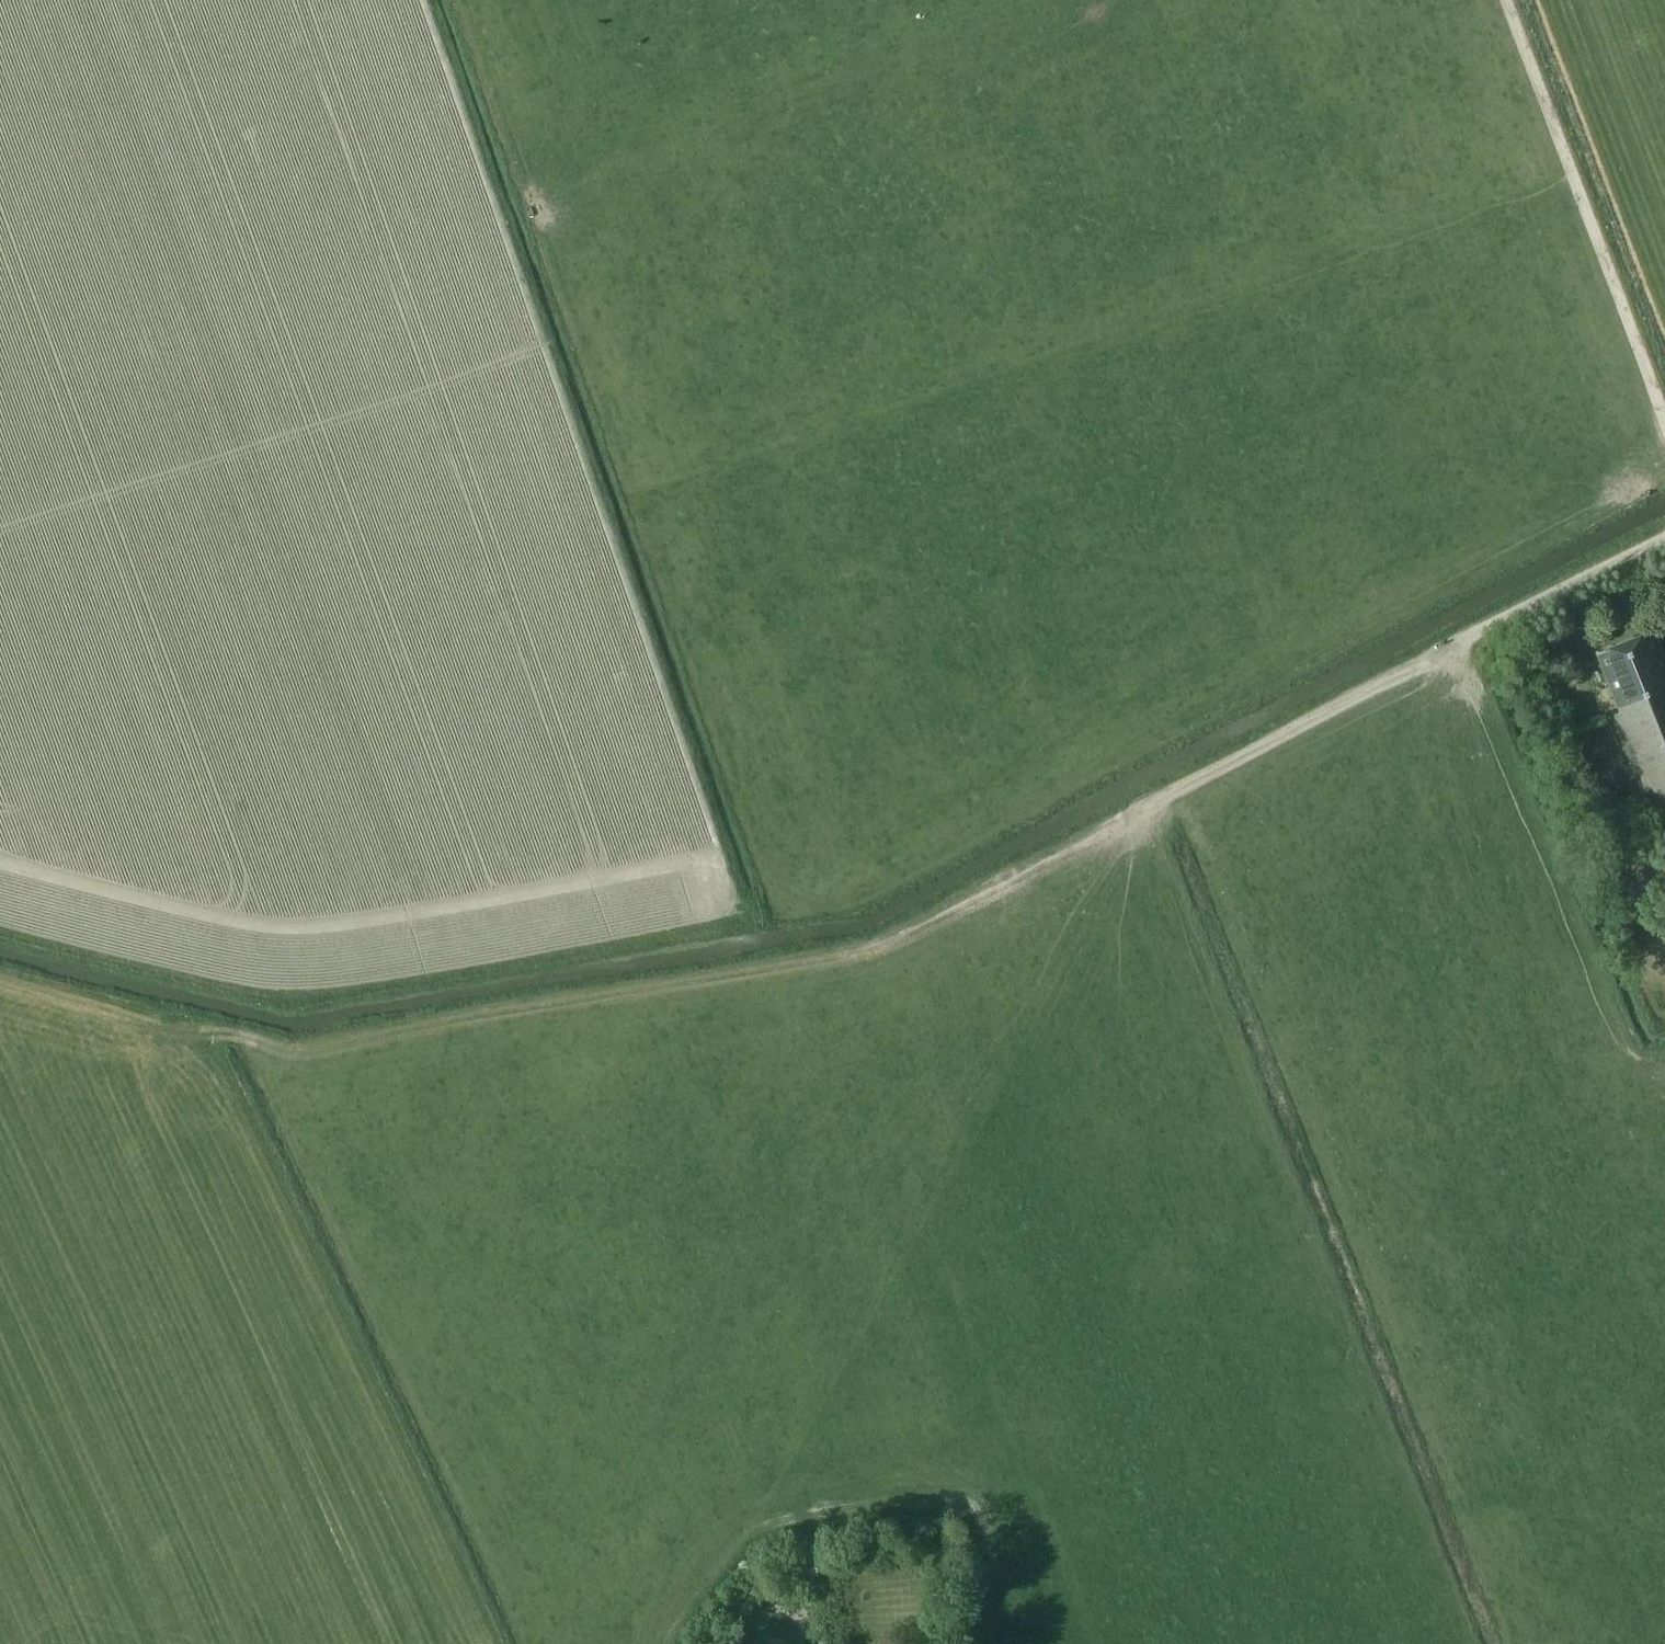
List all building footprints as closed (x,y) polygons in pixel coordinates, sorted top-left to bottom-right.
[(1654,632),(1599,654),(1622,714),(1612,718),(1656,831),(1664,827),(1664,660),(1654,632)]
